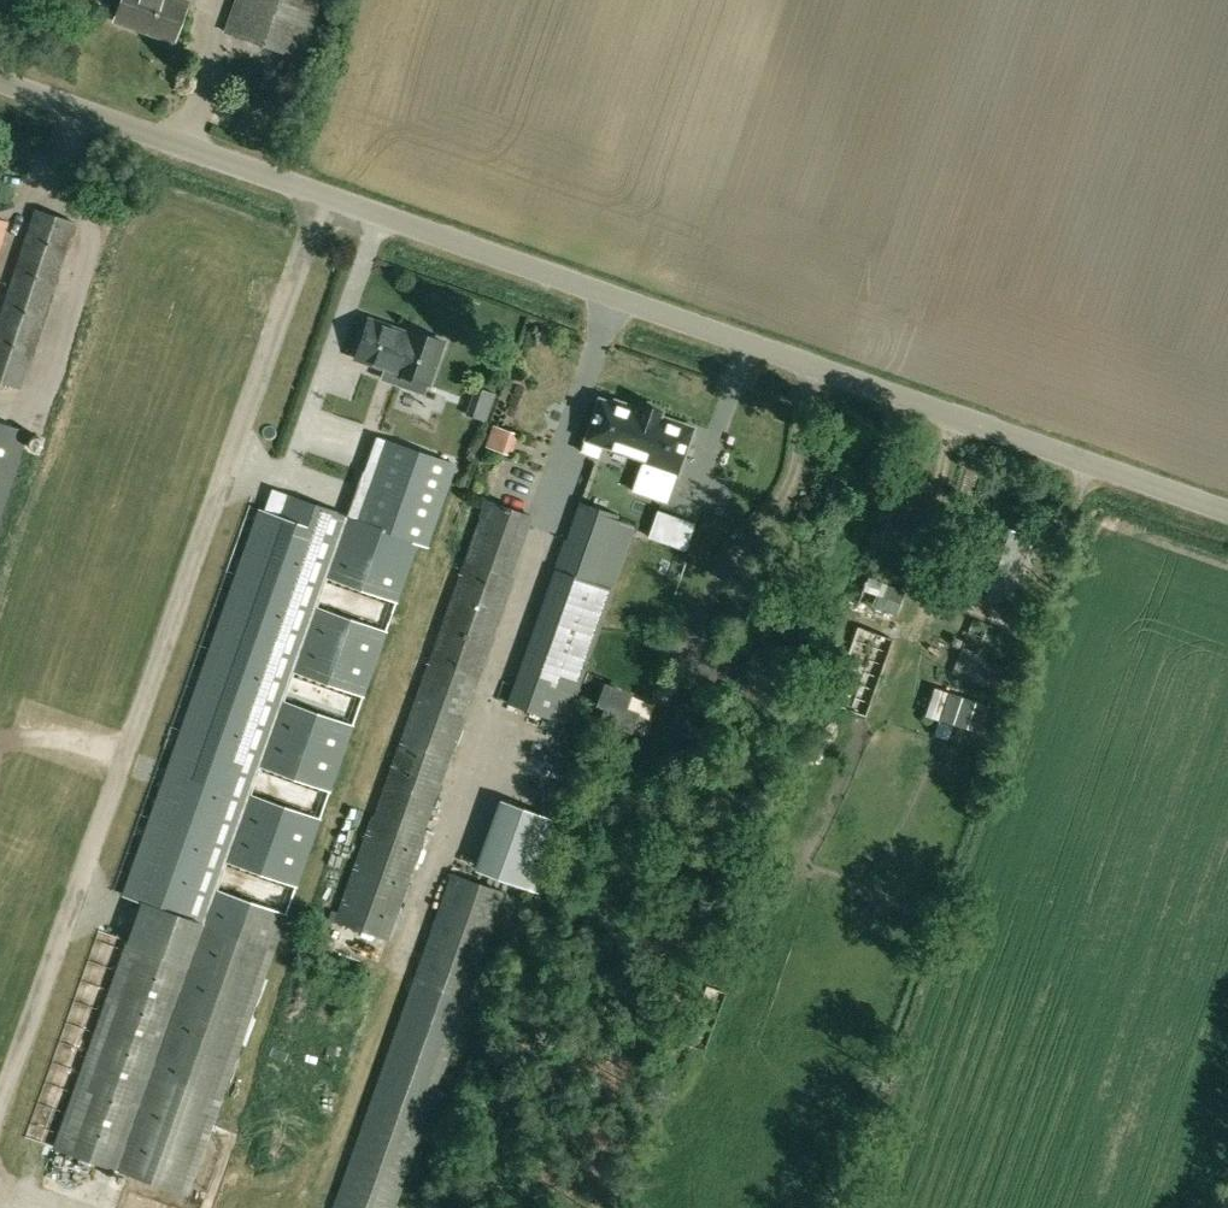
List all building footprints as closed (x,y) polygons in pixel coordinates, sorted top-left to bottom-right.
[(186,1),(183,0),(121,0),(115,19),(173,39),(186,1)] [(227,32),(300,58),(320,0),(238,0),(227,32)] [(33,345),(74,221),(35,208),(0,314),(0,381),(19,387),(33,345)] [(424,395),(443,341),(409,329),(407,335),(397,332),(398,329),(368,318),(355,358),(394,371),(390,383),(424,395)] [(407,391),(363,378),(334,460),(360,468),(355,482),(367,486),(356,518),(417,540),(426,543),(447,485),(409,471),(417,450),(389,440),(407,391)] [(592,401),(576,447),(592,452),(596,441),(672,467),(675,461),(676,461),(689,426),(654,414),(656,408),(637,401),(634,407),(611,399),(608,407),(592,401)] [(29,430),(0,421),(0,517),(29,430)] [(417,540),(285,493),(234,635),(367,683),(417,540)] [(566,723),(635,524),(617,518),(619,512),(578,497),(553,568),(557,570),(510,703),(566,723)] [(531,516),(486,500),(465,561),(509,577),(531,516)] [(658,509),(648,536),(667,543),(676,516),(658,509)] [(984,521),(968,570),(954,566),(948,584),(962,589),(962,588),(1008,603),(1030,536),(984,521)] [(509,577),(465,561),(427,662),(474,679),(476,680),(513,578),(509,577)] [(857,603),(894,616),(903,591),(867,576),(857,603)] [(1020,634),(973,616),(951,672),(996,690),(1020,634)] [(858,625),(837,681),(825,677),(818,697),(864,715),(893,638),(858,625)] [(234,635),(193,756),(324,804),(367,683),(234,635)] [(1000,707),(929,679),(920,701),(991,730),(1000,707)] [(641,712),(626,706),(630,694),(606,685),(602,684),(596,701),(600,702),(605,704),(599,719),(633,732),(641,712)] [(413,700),(334,919),(334,920),(388,939),(422,844),(421,843),(464,718),(462,717),(413,700)] [(142,901),(274,947),(324,804),(192,757),(142,901)] [(469,999),(507,892),(451,872),(413,978),(469,999)] [(274,947),(142,901),(55,1148),(188,1194),(274,947)] [(413,978),(336,1205),(344,1207),(395,1207),(469,999),(413,978)] [(728,993),(705,984),(683,1044),(707,1052),(728,993)]
